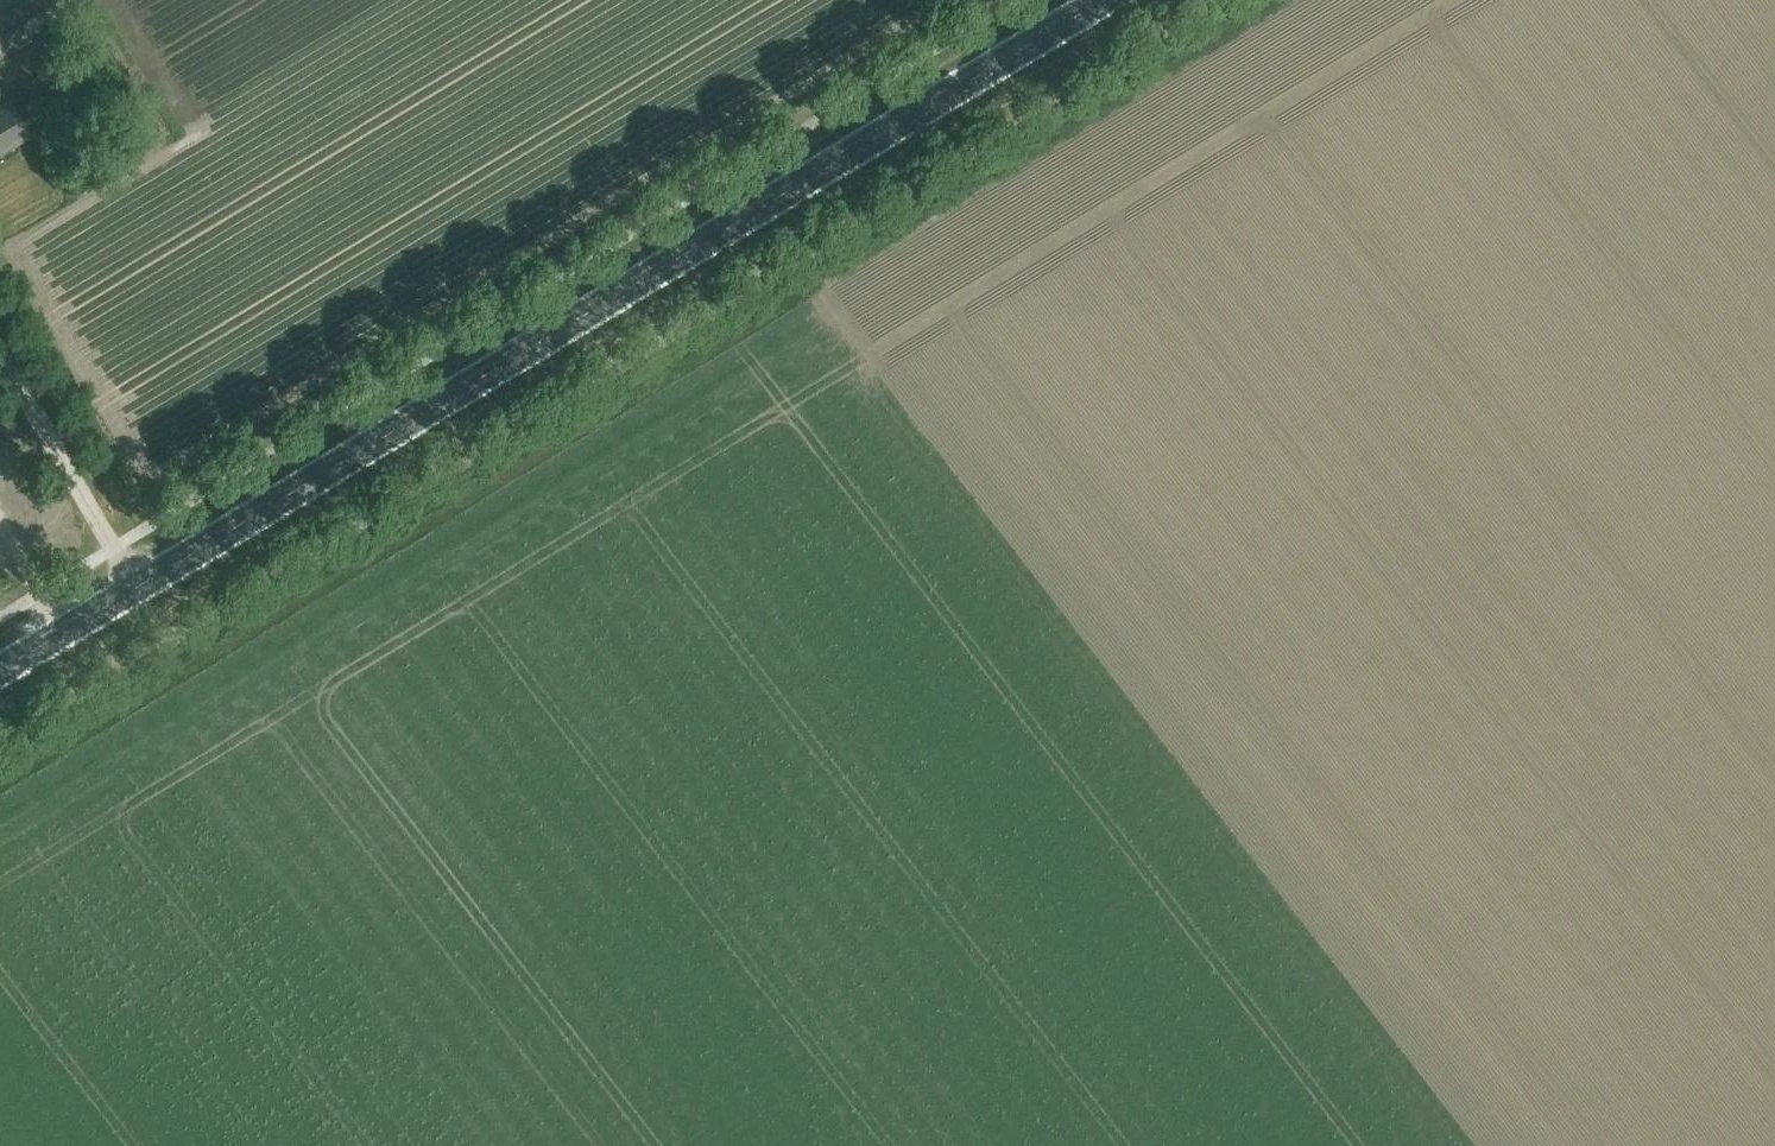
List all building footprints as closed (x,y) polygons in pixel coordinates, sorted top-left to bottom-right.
[(59,24),(44,0),(28,0),(0,17),(0,59),(59,24)] [(29,134),(9,100),(0,106),(0,151),(29,134)]
